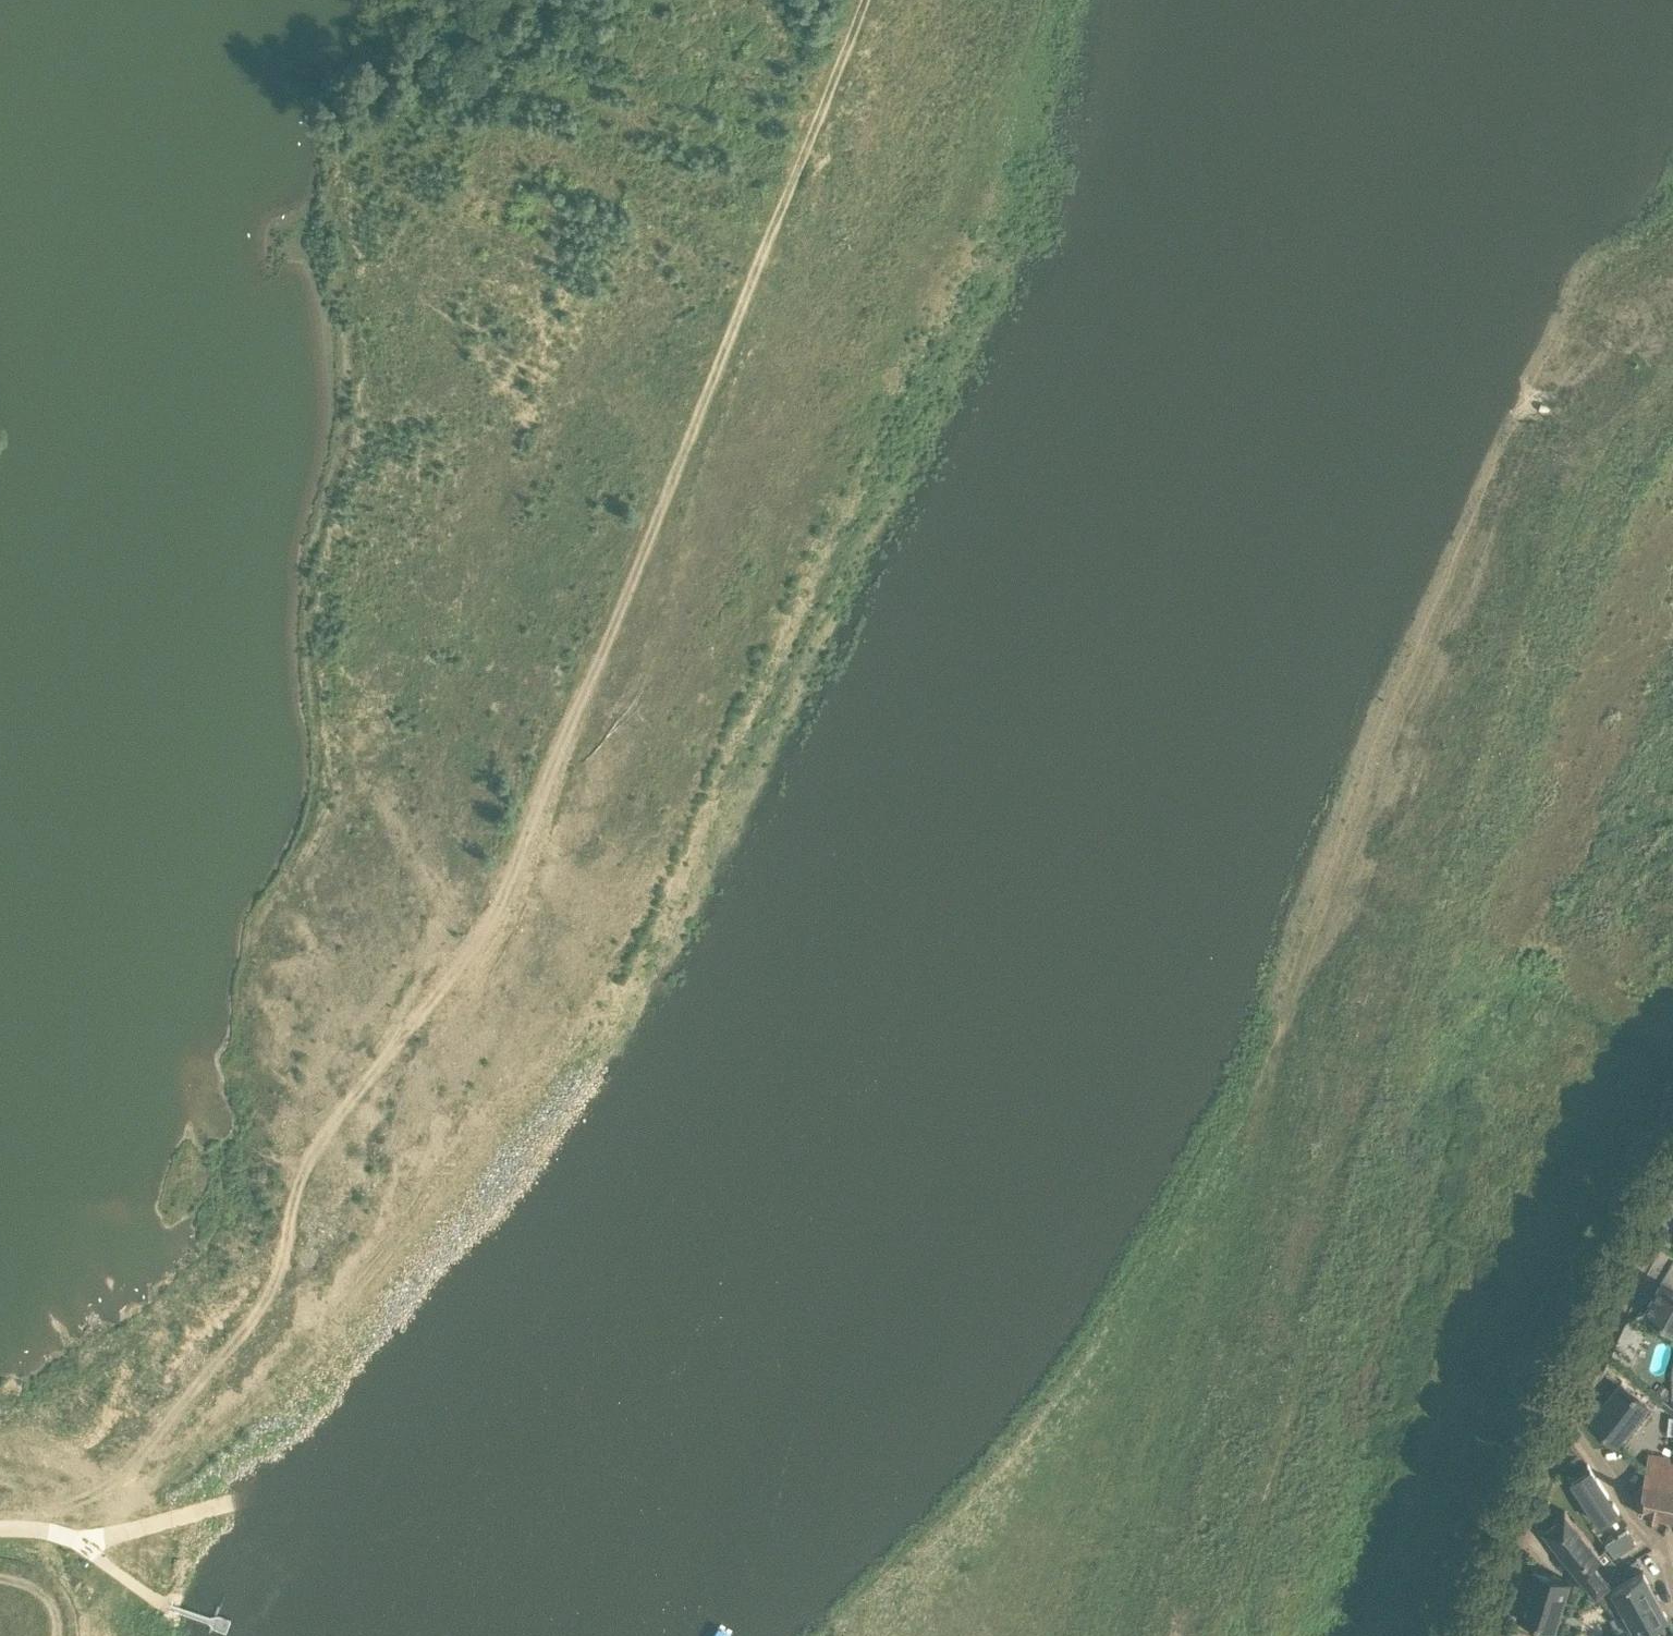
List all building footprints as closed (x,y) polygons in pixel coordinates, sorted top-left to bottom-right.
[(1672,1261),(1660,1283),(1644,1311),(1672,1328),(1672,1261)] [(1622,1448),(1653,1409),(1620,1383),(1589,1422),(1622,1448)] [(1655,1390),(1668,1400),(1669,1399),(1672,1393),(1670,1391),(1660,1384),(1655,1390)] [(1648,1454),(1646,1466),(1666,1472),(1667,1470),(1672,1471),(1672,1458),(1648,1454)] [(1667,1470),(1666,1472),(1646,1466),(1643,1484),(1641,1483),(1639,1493),(1636,1493),(1635,1501),(1640,1501),(1638,1511),(1647,1513),(1646,1517),(1656,1520),(1657,1515),(1666,1517),(1672,1520),(1672,1471),(1667,1470)] [(1590,1468),(1589,1468),(1571,1480),(1599,1523),(1619,1510),(1590,1468)] [(1543,1529),(1583,1578),(1592,1570),(1589,1566),(1594,1562),(1591,1559),(1599,1553),(1564,1511),(1543,1529)] [(1627,1530),(1605,1544),(1612,1556),(1635,1542),(1627,1530)] [(1583,1578),(1589,1585),(1596,1594),(1617,1615),(1624,1611),(1655,1593),(1643,1571),(1613,1587),(1608,1581),(1609,1580),(1594,1562),(1589,1566),(1592,1570),(1583,1578)] [(1518,1617),(1554,1627),(1568,1580),(1532,1570),(1518,1617)] [(1649,1626),(1668,1616),(1655,1593),(1624,1611),(1635,1634),(1638,1635),(1655,1635),(1649,1626)]
